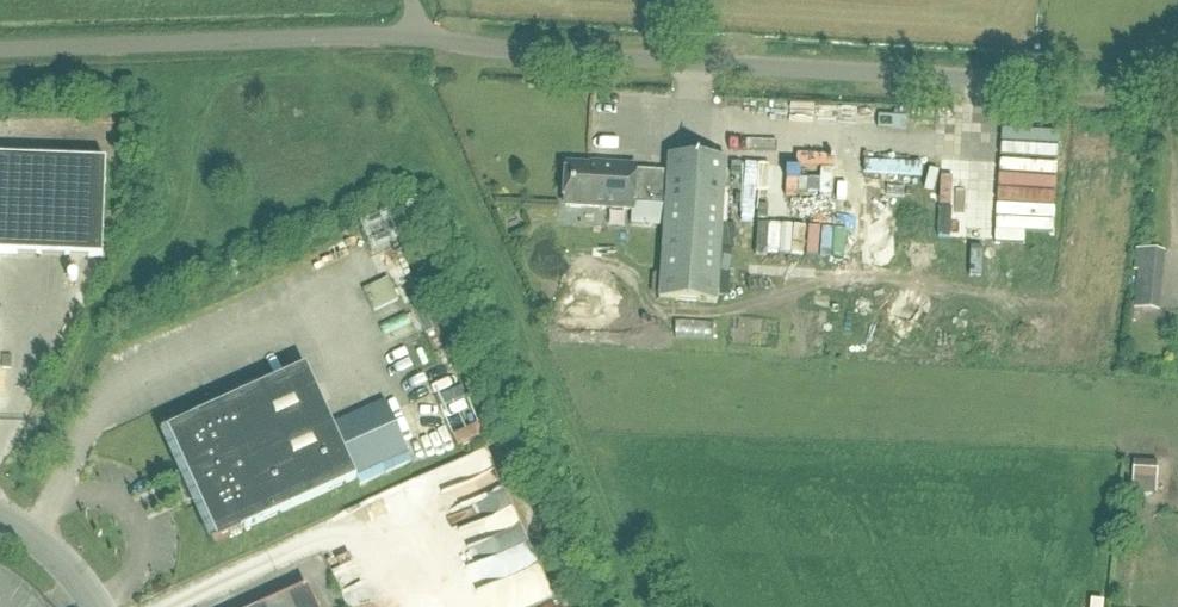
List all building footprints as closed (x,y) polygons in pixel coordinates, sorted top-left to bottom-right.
[(1005,163),(1023,162),(1022,143),(1004,144),(1005,163)] [(565,208),(632,213),(631,226),(664,228),(659,302),(716,306),(726,161),(669,157),(667,174),(634,172),(635,167),(604,165),(604,168),(568,165),(565,208)] [(102,259),(105,163),(0,159),(0,255),(102,259)] [(761,190),(783,190),(783,170),(761,170),(761,190)] [(305,368),(166,431),(185,473),(179,476),(191,504),(198,501),(217,543),(356,480),(305,368)] [(378,429),(393,462),(405,457),(390,424),(378,429)] [(413,518),(505,479),(491,447),(399,485),(413,518)] [(1158,463),(1133,462),(1132,493),(1156,494),(1158,463)] [(1167,556),(1177,556),(1177,542),(1167,542),(1167,556)] [(306,588),(264,606),(315,606),(306,588)]
